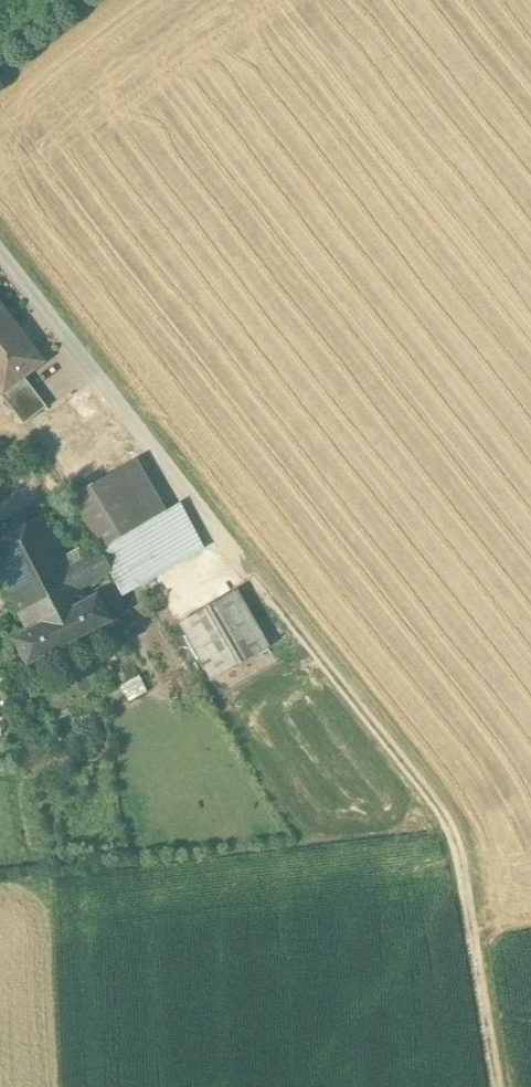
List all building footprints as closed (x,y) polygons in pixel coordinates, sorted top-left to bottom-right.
[(0,310),(0,382),(5,389),(6,390),(23,377),(43,362),(29,344),(27,345),(0,310)] [(6,390),(5,389),(0,393),(0,395),(23,425),(46,407),(23,377),(6,390)] [(166,513),(135,460),(108,476),(139,529),(166,513)] [(108,476),(70,498),(101,549),(114,543),(128,535),(139,529),(108,476)] [(139,529),(128,535),(153,577),(202,548),(178,506),(166,513),(139,529)] [(38,514),(0,534),(0,597),(11,617),(18,613),(27,629),(83,600),(77,588),(66,568),(38,514)] [(153,577),(128,535),(114,543),(137,586),(153,577)] [(137,586),(114,543),(101,549),(96,552),(108,573),(121,596),(137,586)] [(96,552),(66,568),(77,588),(108,573),(96,552)] [(236,590),(178,623),(211,680),(269,648),(236,590)] [(27,629),(9,638),(24,667),(107,623),(92,595),(83,600),(27,629)] [(124,695),(142,689),(137,677),(120,683),(124,695)]
